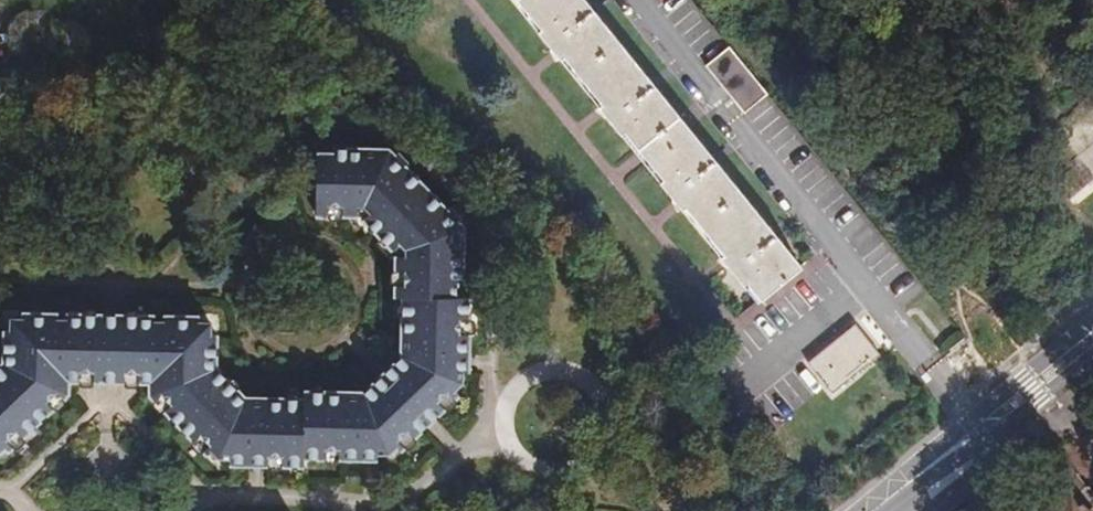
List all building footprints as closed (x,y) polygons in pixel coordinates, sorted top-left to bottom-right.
[(542,33),(540,35),(562,62),(565,61),(602,107),(600,110),(622,137),(626,136),(664,182),(662,186),(683,212),(685,210),(724,257),(722,259),(744,287),(747,285),(760,302),(801,268),(584,0),(516,0),(542,33)] [(768,97),(729,49),(705,68),(745,116),(768,97)] [(408,354),(391,371),(438,419),(454,402),(451,399),(466,384),(466,375),(471,372),(471,335),(468,331),(468,323),(472,321),(472,298),(459,299),(459,284),(465,283),(464,236),(460,236),(459,230),(455,227),(464,218),(453,208),(449,211),(407,166),(410,163),(400,152),(391,158),(386,156),(381,157),(381,150),(333,150),(333,153),(318,153),(317,216),(361,215),(398,253),(397,273),(400,276),(399,285),(397,285),(397,299),(405,299),(405,334),(409,334),(409,337),(404,342),(404,352),(408,354)] [(106,317),(87,315),(82,318),(75,318),(71,315),(66,316),(66,319),(61,319),(59,315),(25,315),(24,322),(15,322),(13,331),(7,331),(7,365),(0,371),(0,457),(3,457),(9,451),(12,453),(16,450),(17,444),(22,439),(27,439),(57,411),(58,406),(63,400),(66,401),(70,397),(64,390),(72,383),(97,382),(97,378),(105,377),(106,317)] [(119,316),(106,317),(105,377),(119,378),(119,316)] [(138,316),(119,316),(119,378),(127,378),(128,384),(150,383),(159,393),(153,397),(156,402),(161,402),(166,407),(167,412),(195,443),(202,443),(207,448),(207,455),(211,458),(215,454),(222,461),(233,461),(234,466),(307,466),(308,462),(383,463),(382,457),(393,458),(401,449),(403,451),(426,429),(380,383),(363,397),(360,393),(353,393),(349,397),(345,397),(344,392),(308,391),(308,400),(271,400),(268,404),(264,398),(256,398),(252,402),(219,369),(219,336),(212,334),(212,325),(203,325),(202,317),(166,318),(165,322),(158,321),(158,317),(153,317),(151,319),(138,319),(138,316)] [(855,327),(808,365),(832,394),(880,357),(855,327)] [(391,371),(380,383),(426,429),(438,419),(391,371)] [(781,409),(799,398),(787,380),(770,391),(781,409)] [(1072,492),(1047,510),(1087,510),(1072,492)]
